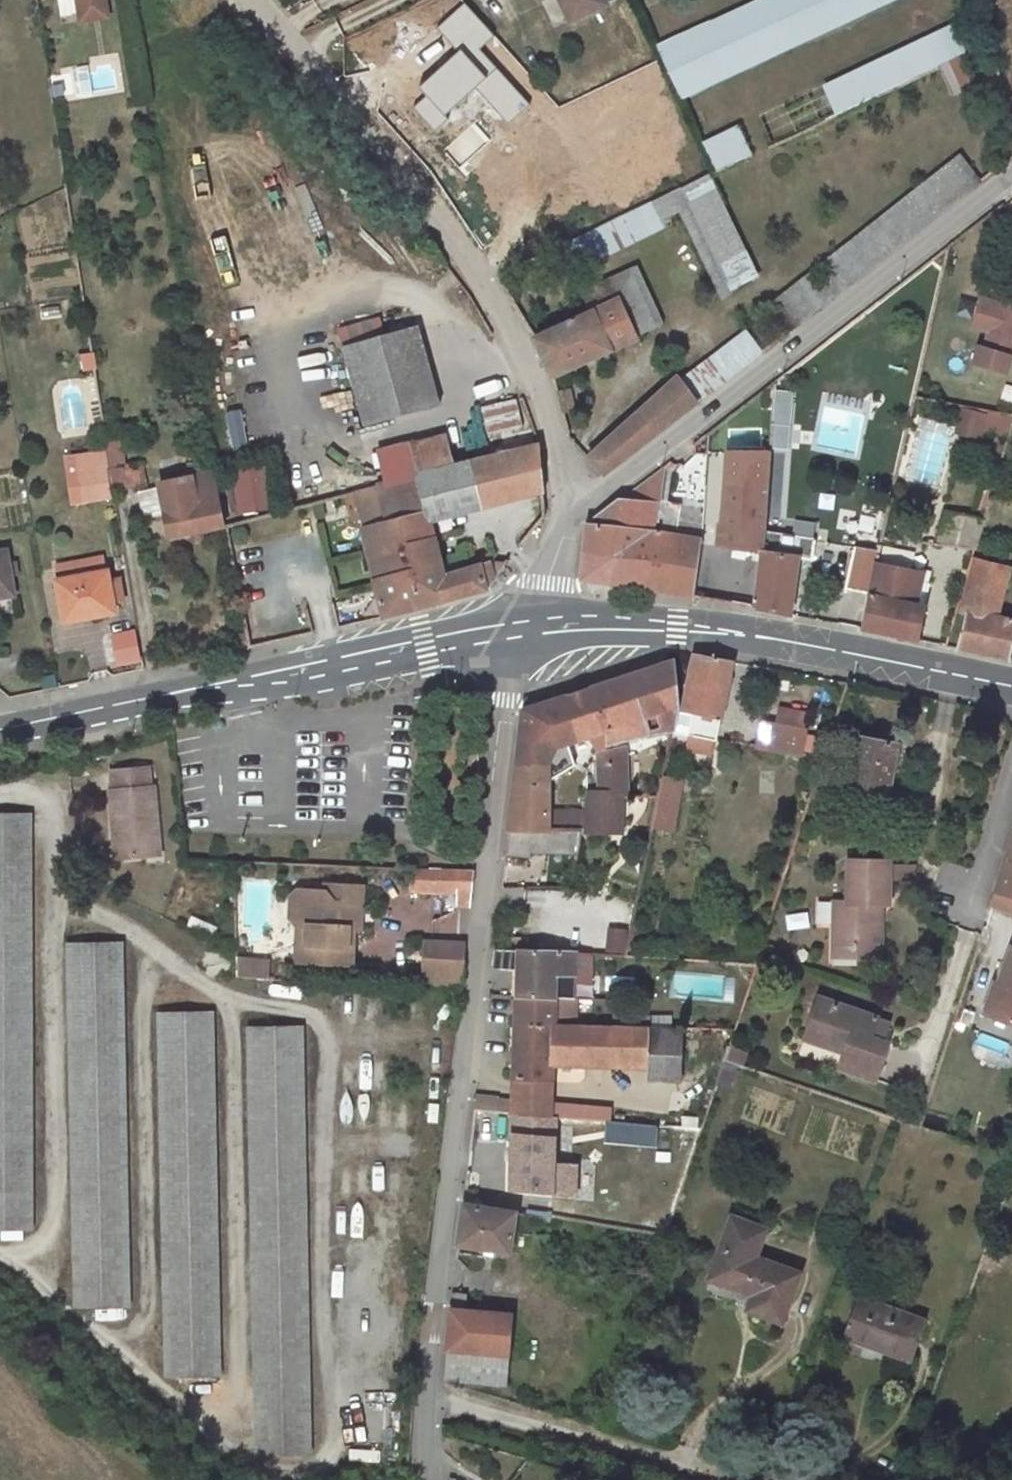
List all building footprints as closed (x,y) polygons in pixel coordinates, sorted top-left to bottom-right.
[(74,14),(72,0),(57,0),(60,17),(74,14)] [(77,12),(105,7),(104,0),(75,0),(77,12)] [(567,24),(607,6),(604,0),(556,0),(567,24)] [(655,36),(677,92),(909,0),(746,0),(655,36)] [(105,7),(77,12),(78,21),(106,16),(105,7)] [(946,31),(821,78),(833,110),(940,70),(948,90),(966,84),(946,31)] [(703,137),(714,168),(750,156),(739,124),(703,137)] [(961,155),(773,293),(796,324),(984,186),(961,155)] [(716,175),(584,226),(596,255),(687,220),(717,295),(757,280),(716,175)] [(533,335),(551,374),(634,338),(616,299),(533,335)] [(981,305),(973,334),(989,339),(984,356),(980,355),(975,371),(1005,381),(1011,356),(1011,315),(981,305)] [(405,332),(356,345),(377,419),(425,405),(405,332)] [(668,366),(566,432),(605,476),(696,404),(668,366)] [(770,448),(791,449),(792,392),(772,391),(770,448)] [(963,412),(957,434),(980,440),(985,418),(963,412)] [(120,440),(105,442),(107,459),(108,468),(125,465),(121,444),(120,440)] [(538,445),(352,494),(383,618),(486,592),(486,589),(493,580),(485,565),(444,580),(431,530),(453,524),(451,516),(503,503),(512,533),(522,545),(547,518),(538,445)] [(715,542),(697,540),(693,600),(754,610),(760,536),(765,456),(725,455),(720,521),(717,521),(715,542)] [(99,461),(77,465),(80,485),(102,481),(99,461)] [(236,513),(269,511),(266,463),(233,465),(236,513)] [(657,507),(663,466),(630,492),(629,503),(618,501),(592,521),(592,527),(586,529),(579,581),(693,600),(697,540),(676,538),(678,509),(657,507)] [(213,475),(160,483),(170,538),(192,535),(193,542),(203,540),(202,533),(224,528),(213,475)] [(944,518),(939,548),(977,552),(986,522),(944,518)] [(809,541),(760,536),(754,610),(790,617),(795,559),(808,560),(809,541)] [(878,547),(849,544),(842,591),(868,594),(874,565),(878,547)] [(959,650),(988,655),(1008,661),(1011,646),(1011,622),(999,619),(1011,562),(1011,559),(981,549),(964,614),(969,616),(959,650)] [(874,565),(868,594),(861,629),(919,641),(925,607),(922,606),(926,584),(908,580),(909,573),(874,565)] [(62,617),(108,607),(101,569),(54,579),(62,617)] [(116,667),(142,661),(134,628),(108,634),(116,667)] [(248,647),(245,633),(236,635),(238,649),(248,647)] [(731,663),(693,657),(681,715),(674,713),(670,734),(688,737),(714,743),(731,663)] [(671,664),(590,691),(606,736),(605,803),(589,800),(583,841),(586,840),(649,839),(656,807),(622,803),(626,758),(616,756),(617,750),(648,740),(644,723),(674,713),(676,692),(671,664)] [(590,691),(522,713),(517,768),(543,769),(558,752),(606,736),(590,691)] [(670,734),(674,713),(644,723),(648,740),(670,734)] [(780,714),(778,728),(801,732),(804,717),(780,714)] [(762,726),(758,750),(800,759),(805,733),(762,726)] [(712,758),(714,743),(688,737),(685,753),(712,758)] [(841,744),(830,740),(823,762),(818,774),(831,778),(841,744)] [(897,748),(859,740),(850,784),(851,786),(848,801),(873,807),(876,791),(889,793),(897,748)] [(149,767),(112,770),(113,790),(110,790),(113,827),(120,826),(122,857),(158,854),(154,787),(151,787),(149,767)] [(547,789),(543,769),(517,768),(511,816),(507,867),(529,866),(529,856),(528,844),(548,842),(547,789)] [(18,808),(0,808),(0,1216),(24,1216),(18,808)] [(120,826),(113,827),(115,857),(122,857),(120,826)] [(991,907),(1011,914),(1011,837),(991,907)] [(548,842),(548,855),(576,855),(578,841),(548,842)] [(548,855),(548,842),(528,844),(529,856),(548,855)] [(894,862),(893,880),(912,881),(913,863),(894,862)] [(849,864),(847,864),(847,907),(834,907),(834,926),(834,948),(856,949),(856,961),(873,962),(873,932),(869,932),(870,925),(882,924),(882,907),(890,907),(890,864),(869,864),(849,864)] [(476,868),(417,868),(415,868),(402,869),(403,893),(472,894),(476,868)] [(289,893),(288,913),(295,920),(296,920),(301,920),(305,926),(304,942),(307,942),(306,959),(349,961),(350,942),(345,942),(346,928),(346,922),(347,899),(358,899),(359,881),(323,880),(323,887),(296,886),(289,893)] [(358,899),(347,899),(346,922),(357,922),(358,899)] [(834,907),(818,908),(819,926),(834,926),(834,907)] [(301,920),(296,920),(295,959),(306,959),(307,942),(304,942),(305,926),(301,920)] [(883,962),(882,924),(870,925),(869,932),(873,932),(873,962),(883,962)] [(626,952),(628,927),(607,925),(605,951),(626,952)] [(128,1300),(118,941),(65,943),(76,1303),(128,1300)] [(510,942),(510,954),(521,954),(521,943),(510,942)] [(460,986),(466,946),(411,945),(409,986),(460,986)] [(834,961),(856,961),(856,949),(834,948),(834,961)] [(1000,984),(1006,986),(995,1017),(1011,1023),(1011,951),(1000,984)] [(591,956),(521,954),(510,954),(496,953),(492,973),(516,973),(515,999),(550,1001),(573,1002),(574,977),(591,979),(591,956)] [(235,976),(269,976),(269,956),(236,957),(235,976)] [(984,1014),(995,1017),(1006,986),(1000,984),(995,982),(984,1014)] [(551,1023),(550,1001),(515,999),(512,1098),(475,1095),(473,1109),(513,1112),(553,1116),(602,1120),(603,1112),(551,1106),(552,1066),(647,1068),(647,1030),(551,1027),(551,1023)] [(575,1024),(574,1002),(573,1002),(550,1001),(551,1023),(575,1024)] [(817,1002),(807,1033),(830,1040),(826,1050),(843,1056),(838,1072),(874,1083),(887,1046),(868,1040),(875,1021),(817,1002)] [(162,1377),(221,1374),(210,1007),(152,1010),(162,1377)] [(314,1455),(298,1027),(242,1030),(259,1457),(314,1455)] [(804,1043),(826,1050),(830,1040),(807,1033),(804,1043)] [(729,1047),(724,1062),(743,1068),(748,1053),(729,1047)] [(387,1086),(387,1061),(375,1061),(375,1086),(387,1086)] [(553,1116),(513,1112),(508,1187),(572,1195),(575,1164),(551,1162),(553,1116)] [(580,1186),(591,1186),(589,1159),(579,1160),(580,1186)] [(515,1212),(461,1204),(457,1244),(508,1253),(515,1212)] [(781,1321),(798,1274),(754,1258),(764,1230),(730,1217),(720,1246),(733,1251),(722,1283),(753,1294),(747,1310),(781,1321)] [(733,1251),(720,1246),(709,1278),(722,1283),(733,1251)] [(450,1300),(444,1380),(505,1386),(511,1317),(471,1313),(471,1302),(450,1300)] [(918,1315),(872,1301),(860,1336),(887,1344),(886,1348),(906,1354),(918,1315)]
